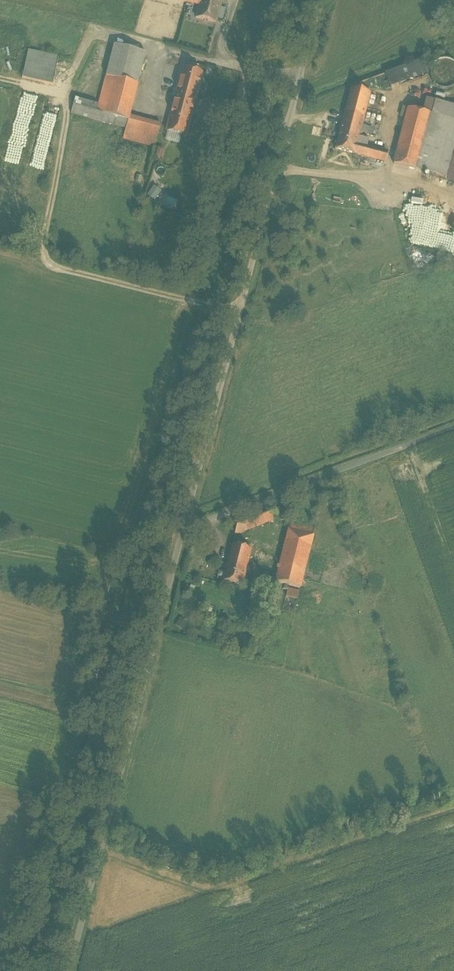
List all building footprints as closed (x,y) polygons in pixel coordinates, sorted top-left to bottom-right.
[(220,6),(201,1),(199,6),(199,9),(198,9),(196,18),(216,23),(220,6)] [(146,53),(114,45),(106,76),(137,84),(146,53)] [(59,58),(28,51),(22,78),(53,85),(54,79),(59,58)] [(450,60),(444,59),(439,60),(434,63),(431,68),(429,74),(431,80),(434,84),(439,88),(445,89),(450,88),(453,85),(453,63),(450,60)] [(422,60),(385,74),(391,89),(428,75),(422,60)] [(203,73),(183,68),(172,111),(192,116),(203,73)] [(137,84),(106,76),(98,106),(95,120),(126,128),(129,116),(137,84)] [(370,94),(351,89),(345,113),(364,117),(370,94)] [(39,96),(21,93),(7,162),(25,165),(39,96)] [(46,98),(32,167),(48,170),(62,101),(46,98)] [(98,106),(75,100),(71,113),(95,120),(98,106)] [(435,101),(432,114),(453,120),(453,106),(435,101)] [(431,114),(408,108),(393,164),(416,170),(431,114)] [(192,116),(172,111),(169,123),(168,123),(166,131),(168,131),(185,136),(186,136),(187,135),(192,116)] [(364,117),(345,113),(341,127),(360,132),(364,117)] [(431,114),(416,170),(446,177),(453,146),(453,120),(432,114),(431,114)] [(154,123),(129,116),(126,128),(123,138),(148,145),(154,123)] [(154,123),(148,145),(154,147),(160,125),(154,123)] [(360,132),(341,127),(337,140),(335,149),(364,157),(366,148),(367,146),(368,140),(359,137),(360,132)] [(182,144),(185,136),(168,131),(166,140),(182,144)] [(388,152),(367,146),(366,148),(372,149),(370,158),(386,162),(388,152)] [(154,185),(147,196),(156,201),(162,190),(154,185)] [(447,202),(412,196),(410,205),(446,212),(447,202)] [(272,506),(263,510),(268,523),(277,520),(272,506)] [(263,510),(242,518),(246,530),(268,523),(263,510)] [(246,530),(242,518),(238,519),(234,535),(246,530)] [(315,527),(291,521),(279,567),(304,573),(315,527)] [(252,550),(232,545),(227,564),(246,569),(247,567),(249,567),(250,565),(248,564),(248,563),(250,556),(252,550)] [(246,569),(227,564),(225,572),(224,572),(222,581),(242,586),(246,569)] [(304,573),(279,567),(276,582),(300,588),(304,573)] [(299,591),(288,588),(286,596),(297,599),(299,591)] [(255,619),(250,623),(254,629),(259,625),(255,619)]
